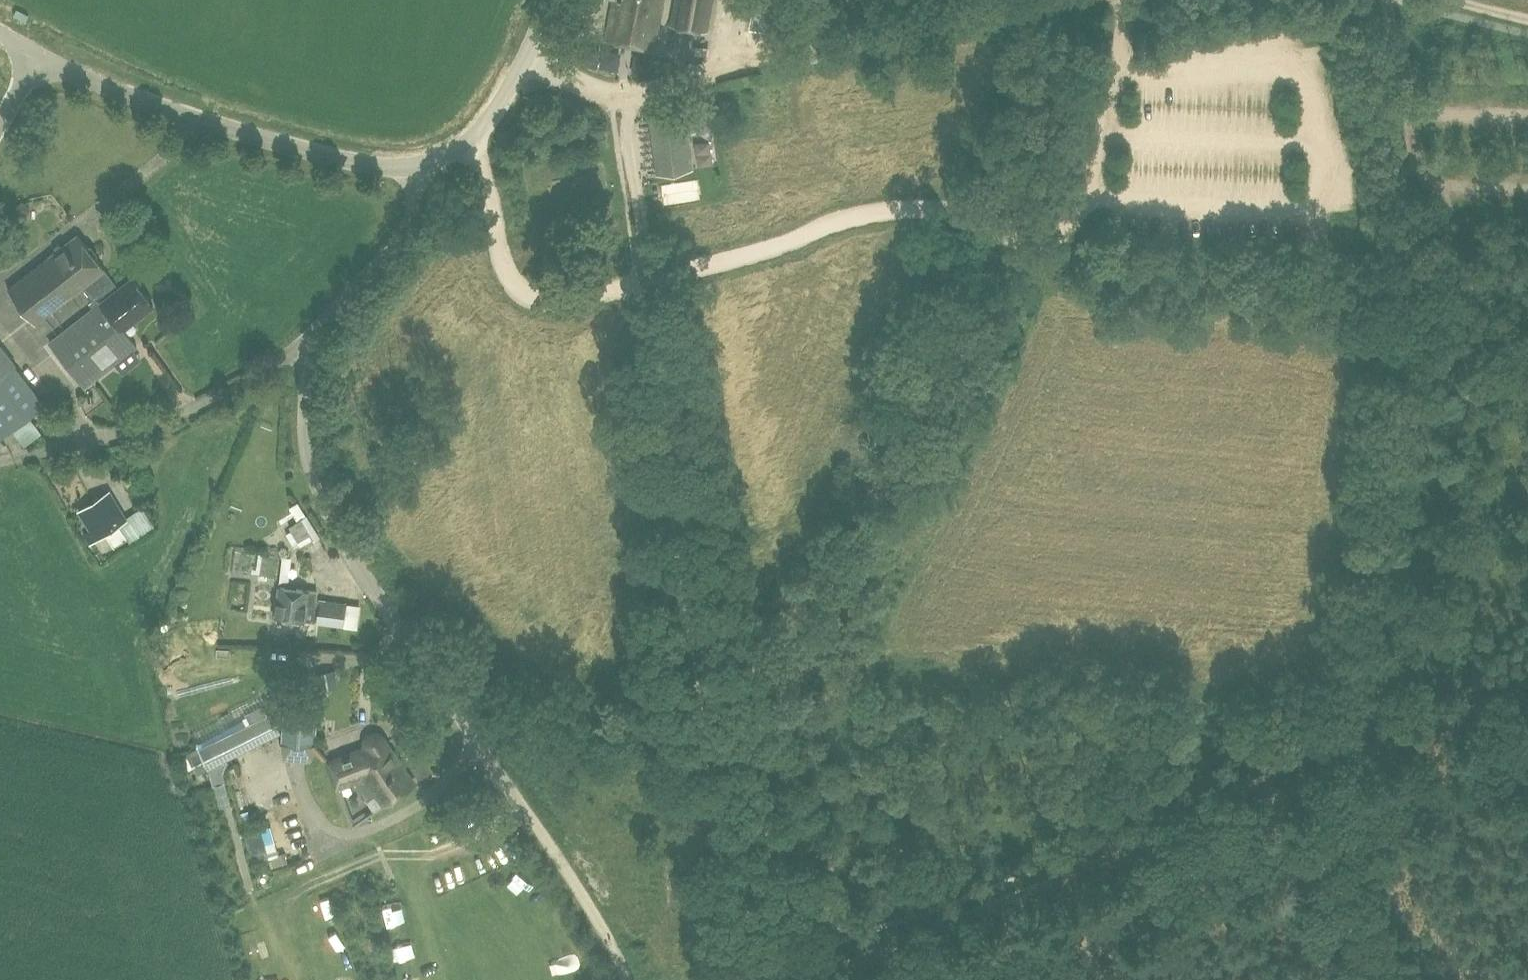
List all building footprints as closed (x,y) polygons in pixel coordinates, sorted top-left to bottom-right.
[(663,0),(613,0),(607,36),(655,45),(663,0)] [(713,0),(676,0),(671,25),(708,31),(713,0)] [(779,32),(785,0),(756,0),(751,27),(779,32)] [(657,174),(694,169),(686,111),(650,116),(657,174)] [(96,301),(116,285),(77,234),(8,288),(35,324),(84,286),(96,301)] [(116,285),(96,301),(98,305),(51,341),(86,386),(137,347),(123,328),(153,305),(132,278),(119,288),(116,285)] [(15,364),(0,345),(0,376),(15,364)] [(0,376),(0,437),(44,402),(15,366),(16,365),(15,364),(0,376)] [(126,518),(110,491),(79,510),(96,539),(106,532),(115,547),(128,539),(131,543),(154,527),(142,507),(126,518)] [(298,550),(320,537),(307,516),(299,504),(292,509),(299,521),(285,530),(298,550)] [(272,579),(275,555),(236,550),(233,574),(272,579)] [(288,582),(298,582),(298,560),(288,559),(288,582)] [(356,628),(359,605),(346,603),(346,602),(320,598),(322,590),(280,585),(276,616),(314,622),(314,621),(317,621),(317,623),(356,628)] [(315,746),(318,711),(320,690),(287,687),(281,745),(315,746)] [(268,715),(266,711),(197,745),(197,747),(190,750),(199,767),(206,763),(209,768),(281,733),(271,714),(268,715)] [(362,748),(362,749),(332,760),(341,785),(353,780),(367,800),(374,810),(385,803),(415,784),(387,741),(387,740),(386,739),(386,738),(386,737),(385,736),(384,735),(384,734),(383,733),(382,733),(381,732),(380,732),(379,731),(378,731),(377,730),(375,730),(374,730),(373,730),(372,730),(371,731),(370,731),(369,731),(368,732),(367,732),(366,733),(365,734),(364,735),(363,736),(363,737),(362,738),(362,739),(362,740),(361,741),(361,742),(361,743),(361,744),(361,745),(361,746),(362,748)] [(279,853),(271,826),(244,834),(252,862),(264,859),(267,868),(288,862),(285,852),(279,853)] [(329,916),(339,913),(331,888),(321,892),(329,916)]
